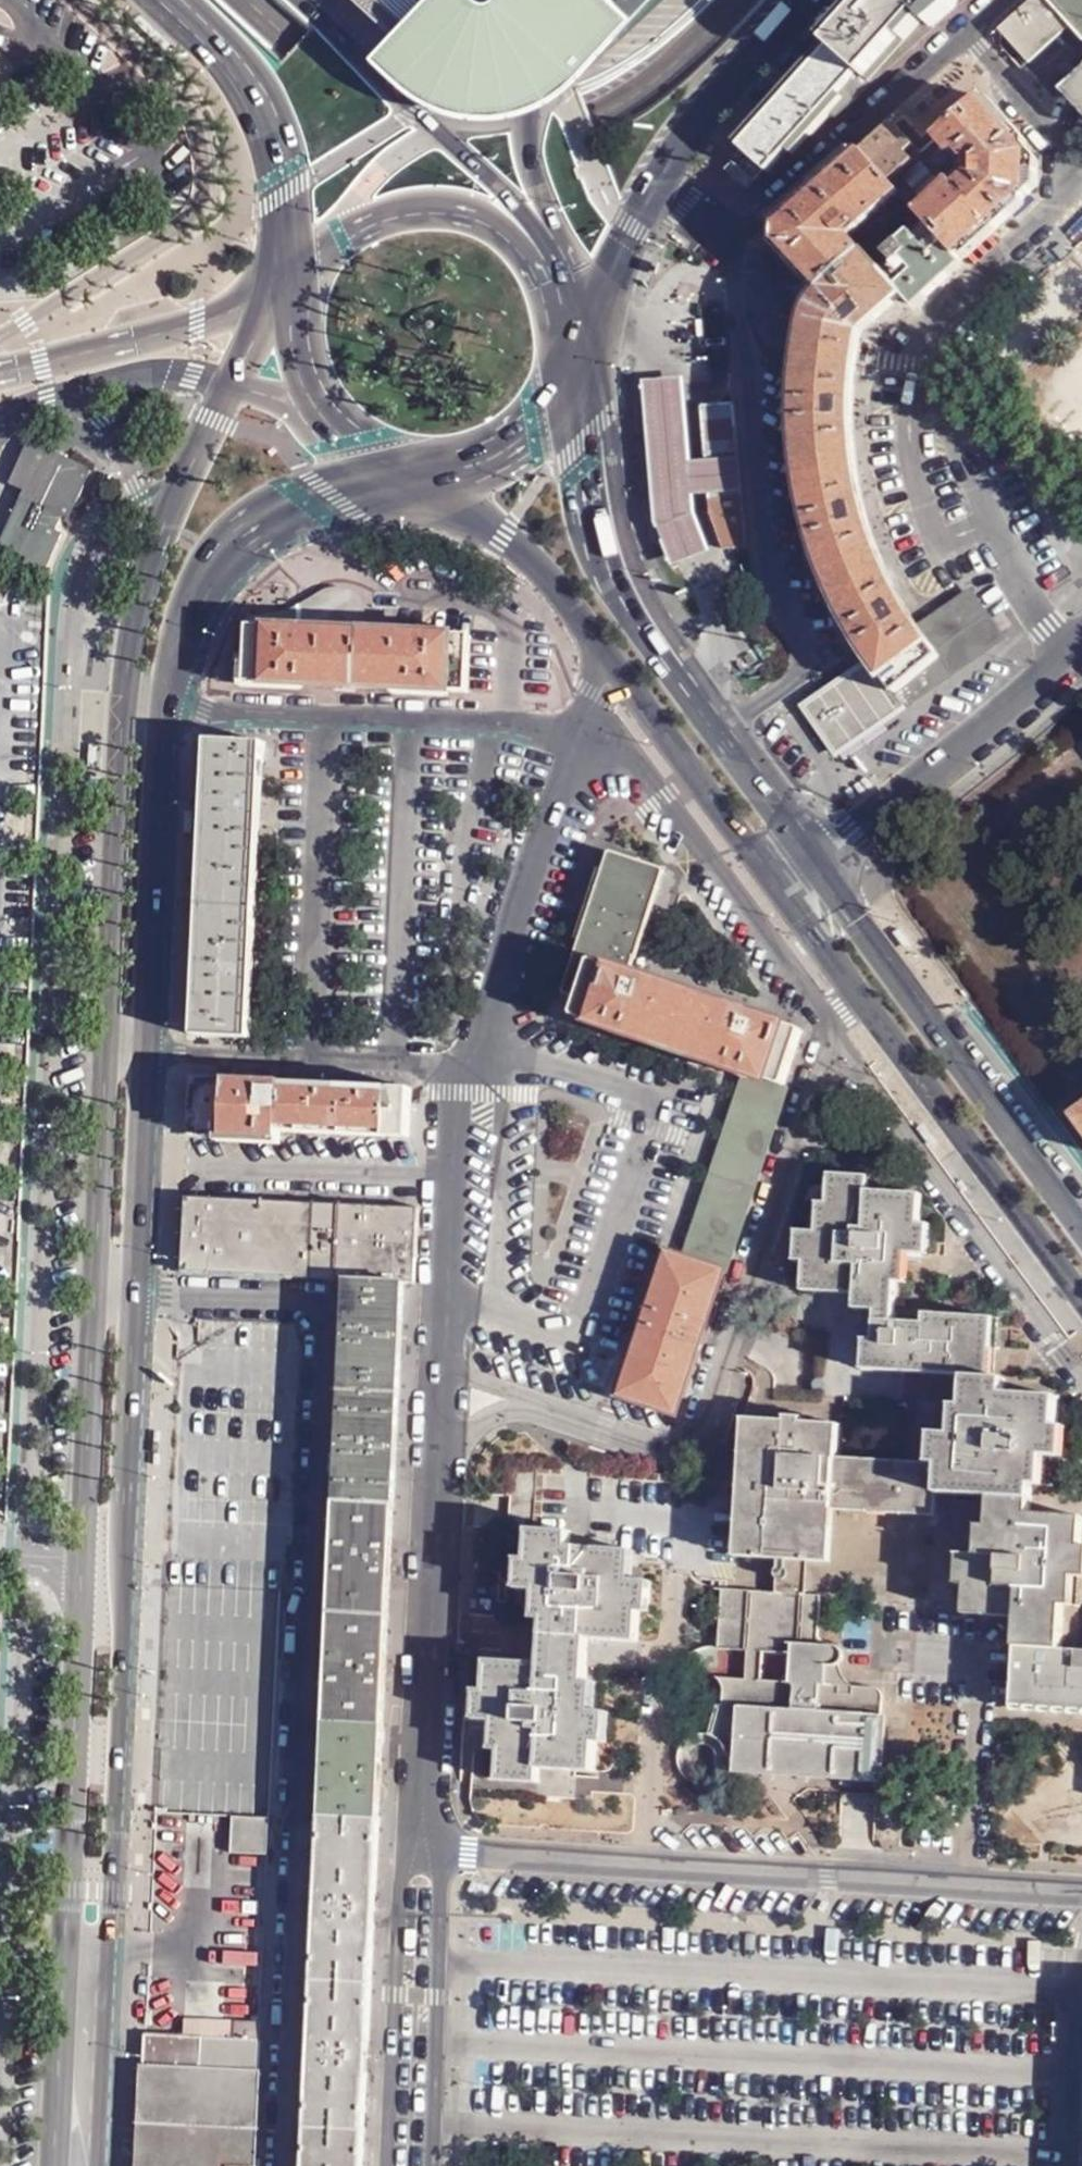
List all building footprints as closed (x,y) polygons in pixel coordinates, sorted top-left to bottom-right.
[(429,0),(367,0),(399,30),(428,0),(429,0)] [(542,62),(535,68),(523,75),(510,79),(490,81),(471,78),(443,60),(399,30),(378,51),(373,56),(388,73),(408,89),(427,99),(431,101),(443,105),(456,107),(461,108),(479,109),(504,107),(520,102),(530,98),(537,95),(551,85),(571,67),(635,0),(599,0),(542,62)] [(428,0),(399,30),(443,60),(471,78),(490,81),(510,79),(523,75),(535,68),(542,62),(599,0),(429,0),(428,0)] [(736,146),(743,153),(728,169),(743,184),(759,167),(766,173),(804,129),(809,134),(829,114),(833,117),(929,30),(927,28),(951,11),(953,6),(956,4),(958,6),(965,0),(867,0),(736,146)] [(1011,63),(1059,19),(1081,46),(1081,0),(1029,0),(997,29),(996,45),(1011,63)] [(1057,90),(1081,116),(1081,68),(1057,90)] [(899,132),(915,148),(917,152),(934,138),(979,98),(960,76),(899,132)] [(955,187),(920,219),(921,222),(957,260),(958,260),(1025,196),(1025,191),(1029,191),(1029,172),(1029,152),(1024,152),(1023,147),(979,98),(934,138),(955,161),(967,150),(980,164),(982,178),(963,195),(955,187)] [(892,124),(858,153),(887,187),(913,164),(906,156),(915,148),(899,132),(892,124)] [(887,187),(858,153),(818,188),(817,185),(773,225),(772,246),(817,292),(858,248),(849,239),(897,196),(887,187)] [(921,222),(877,266),(903,295),(911,303),(957,260),(921,222)] [(858,248),(817,292),(811,303),(799,332),(795,353),(793,363),(853,369),(856,359),(861,334),(903,295),(877,266),(858,248)] [(853,369),(793,363),(790,404),(792,439),(798,482),(855,473),(850,437),(850,406),(850,381),(853,369)] [(707,551),(694,518),(692,494),(708,493),(710,515),(722,548),(745,547),(734,403),(700,405),(705,460),(689,461),(682,376),(643,379),(655,523),(671,565),(707,551)] [(88,471),(26,441),(7,483),(20,489),(0,530),(0,547),(22,558),(20,560),(40,568),(56,535),(49,532),(58,516),(65,520),(88,471)] [(855,473),(798,482),(803,506),(824,575),(880,555),(866,513),(855,473)] [(880,555),(824,575),(825,577),(846,628),(866,659),(799,707),(833,755),(1000,638),(968,590),(915,627),(907,614),(893,587),(881,557),(880,555)] [(40,568),(20,560),(17,565),(36,575),(40,568)] [(285,619),(284,627),(358,630),(358,620),(356,614),(353,610),(345,600),(337,595),(330,592),(323,591),(314,592),(308,594),(301,597),(294,602),(288,611),(285,619)] [(34,605),(11,603),(9,623),(32,625),(34,605)] [(265,626),(231,624),(229,680),(464,691),(466,635),(418,633),(377,631),(358,630),(284,627),(265,626)] [(260,740),(203,739),(188,1034),(246,1037),(260,740)] [(673,1410),(799,1029),(626,973),(660,869),(606,850),(560,989),(578,995),(573,1014),(748,1071),(685,1261),(664,1253),(618,1393),(673,1410)] [(404,1132),(407,1087),(282,1083),(282,1080),(188,1077),(185,1135),(195,1135),(275,1138),(276,1126),(404,1132)] [(1074,1114),(1081,1125),(1081,1107),(1074,1114)] [(865,1176),(826,1173),(824,1201),(815,1201),(813,1229),(792,1228),(790,1259),(801,1260),(799,1288),(851,1292),(850,1306),(873,1307),(871,1339),(862,1338),(861,1363),(963,1370),(961,1406),(953,1405),(951,1436),(932,1435),(930,1465),(832,1458),(834,1423),(797,1421),(798,1416),(783,1415),(782,1421),(743,1418),(735,1552),(831,1558),(834,1510),(934,1516),(935,1491),(982,1494),(1033,1497),(1034,1485),(1040,1485),(1042,1454),(1061,1455),(1063,1423),(1055,1423),(1057,1393),(1001,1390),(1002,1376),(986,1375),(990,1317),(922,1313),(922,1321),(889,1319),(892,1278),(900,1279),(902,1249),(920,1250),(921,1223),(915,1223),(917,1194),(864,1190),(865,1176)] [(178,1270),(193,1271),(196,1197),(181,1195),(178,1270)] [(193,1271),(344,1278),(401,1281),(411,1281),(415,1207),(196,1197),(193,1271)] [(344,1278),(334,1494),(390,1496),(401,1281),(344,1278)] [(334,1494),(318,1813),(375,1815),(390,1496),(334,1494)] [(982,1494),(980,1518),(970,1517),(968,1550),(951,1549),(949,1584),(959,1585),(957,1610),(957,1615),(1011,1618),(1006,1708),(1081,1712),(1081,1652),(1052,1651),(1055,1602),(1067,1603),(1069,1577),(1081,1578),(1081,1505),(1032,1502),(1033,1497),(982,1494)] [(564,1530),(526,1529),(525,1557),(514,1557),(512,1586),(533,1587),(531,1617),(541,1618),(540,1636),(581,1638),(635,1641),(636,1611),(645,1611),(647,1578),(627,1577),(628,1548),(563,1545),(564,1530)] [(817,1591),(718,1585),(714,1647),(759,1649),(757,1678),(720,1676),(718,1703),(713,1703),(704,1733),(710,1733),(721,1746),(729,1770),(810,1775),(881,1779),(884,1713),(879,1712),(879,1693),(874,1686),(849,1684),(850,1692),(838,1691),(837,1683),(822,1682),(822,1663),(835,1663),(839,1660),(839,1652),(836,1647),(833,1645),(814,1643),(817,1591)] [(581,1638),(540,1636),(539,1659),(482,1657),(480,1689),(467,1688),(465,1717),(484,1718),(482,1749),(490,1749),(488,1779),(536,1781),(537,1767),(589,1770),(591,1740),(606,1741),(607,1711),(586,1710),(587,1682),(579,1681),(581,1638)] [(300,2165),(357,2165),(375,1815),(318,1813),(300,2165)] [(268,1852),(268,1816),(235,1815),(233,1851),(268,1852)] [(139,2033),(133,2165),(248,2165),(255,2022),(181,2019),(180,2035),(139,2033)]
